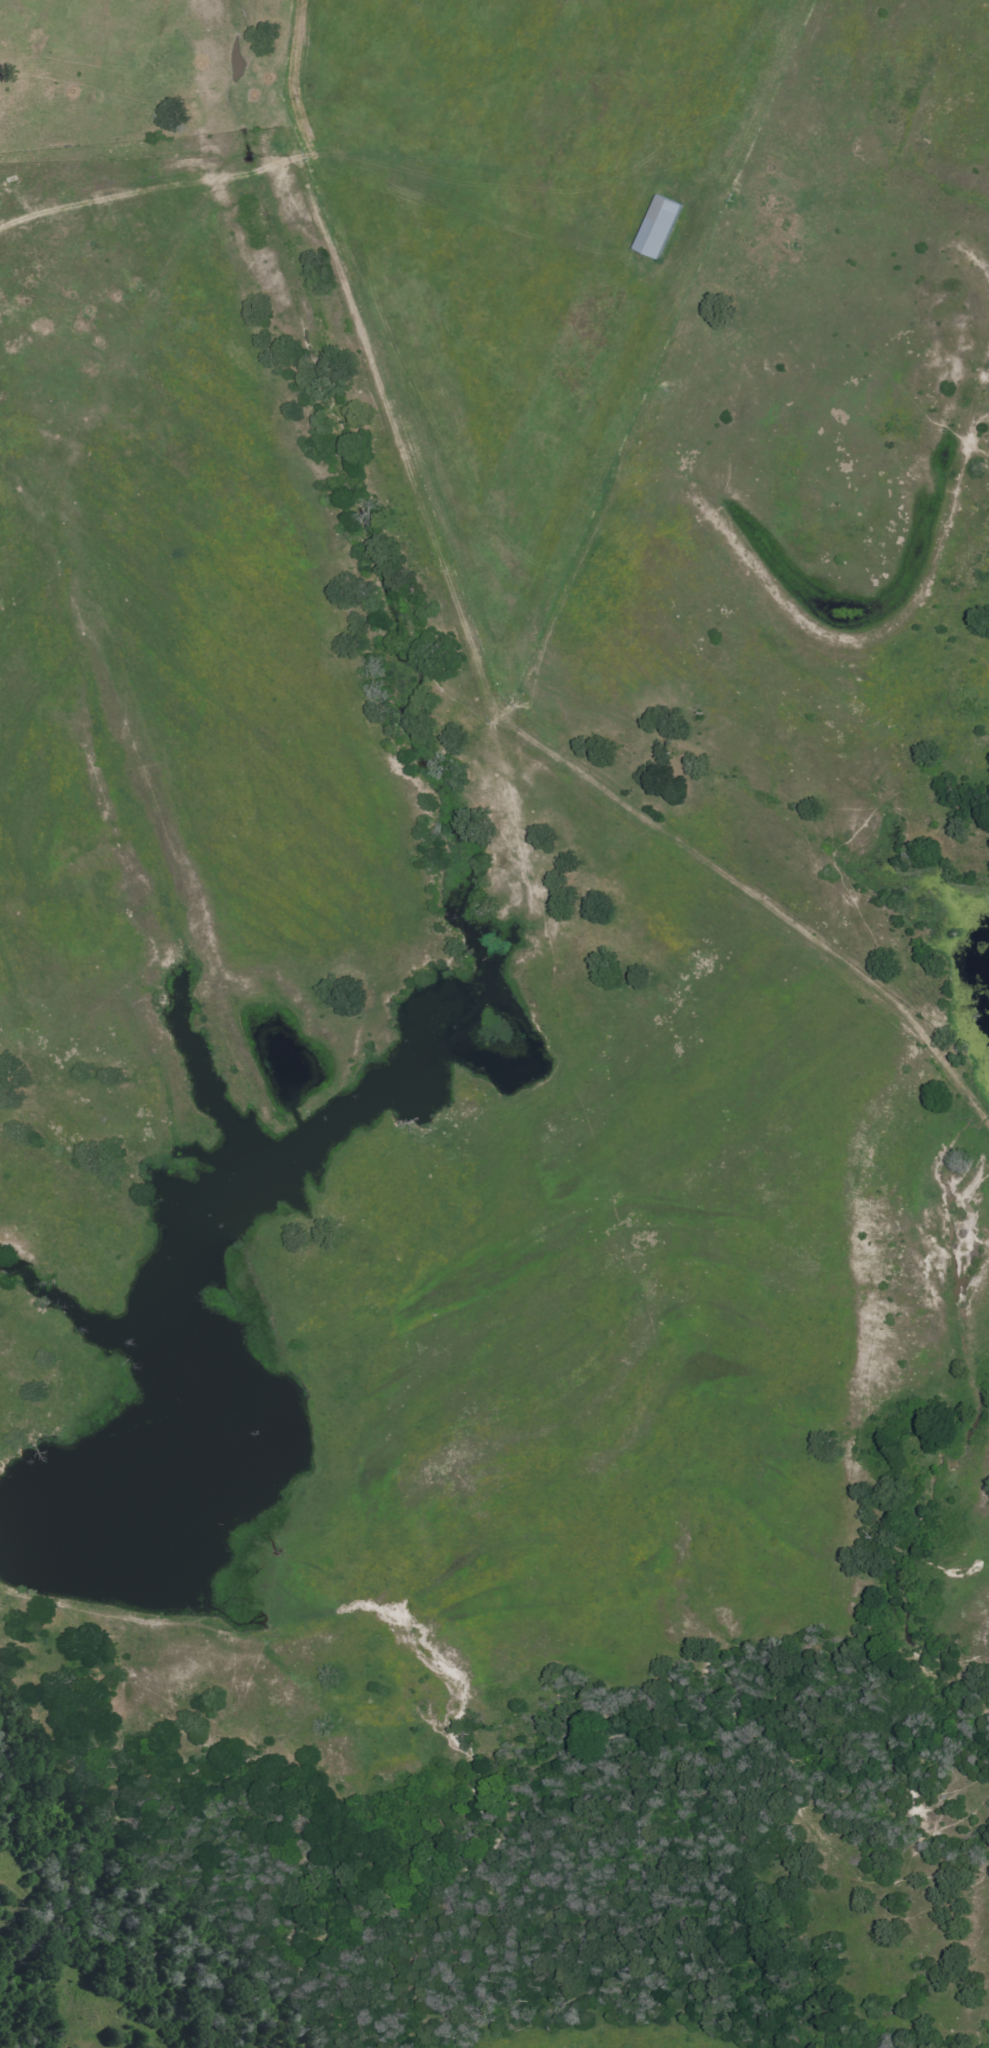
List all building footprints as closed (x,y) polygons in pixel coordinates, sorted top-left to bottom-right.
[(639,251),(665,261),(687,204),(661,194),(639,251)]
